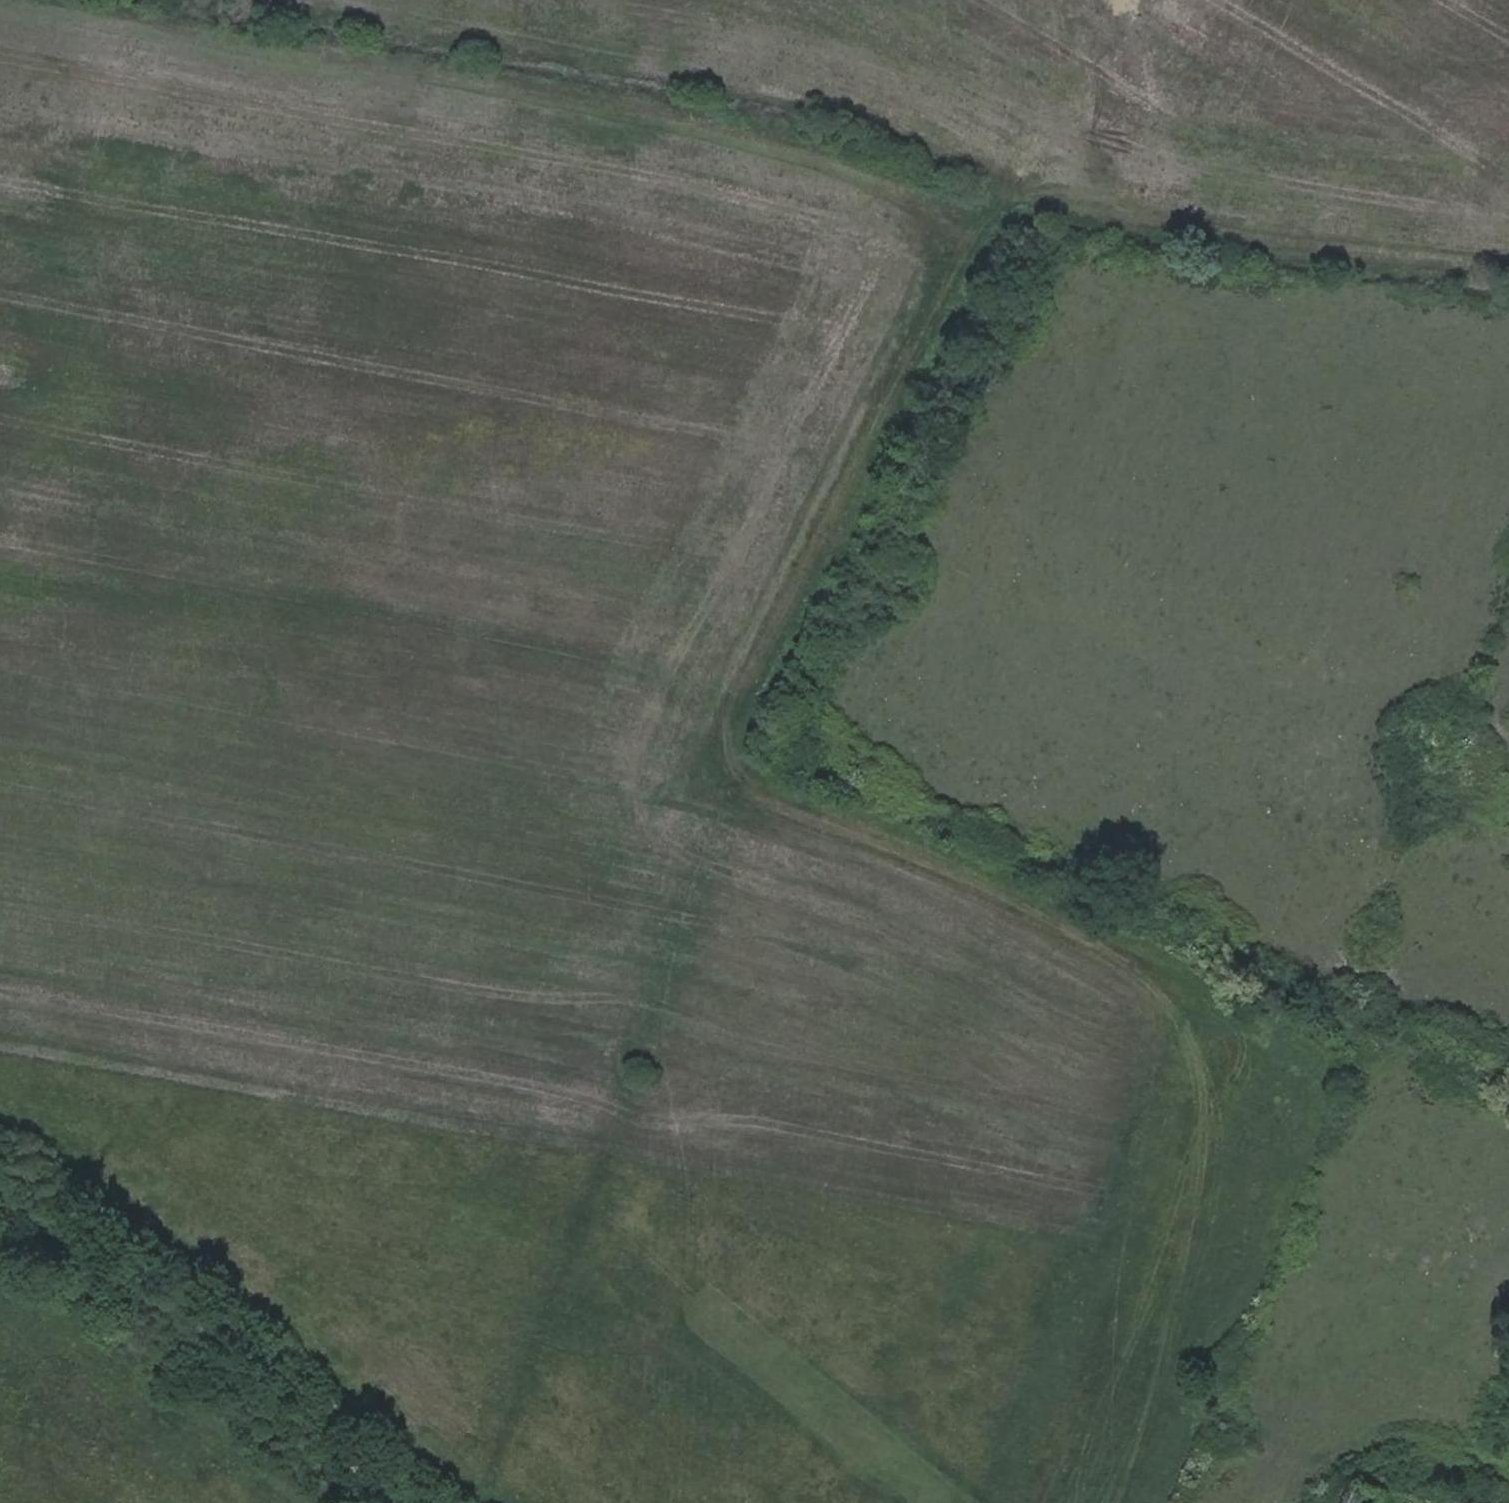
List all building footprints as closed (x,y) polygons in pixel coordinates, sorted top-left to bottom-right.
[(1376,1494),(1352,1484),(1344,1502),(1372,1502),(1376,1494)] [(1376,1494),(1372,1502),(1400,1502),(1376,1494)]
